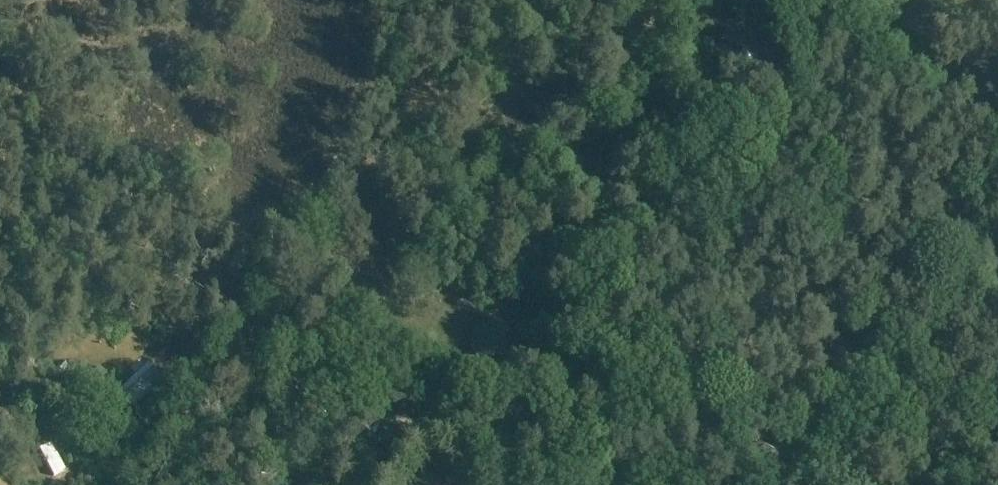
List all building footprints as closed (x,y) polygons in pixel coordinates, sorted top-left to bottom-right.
[(597,126),(582,129),(585,143),(600,139),(597,126)] [(160,373),(141,390),(151,401),(170,384),(160,373)] [(67,441),(52,446),(62,476),(77,472),(67,441)]
